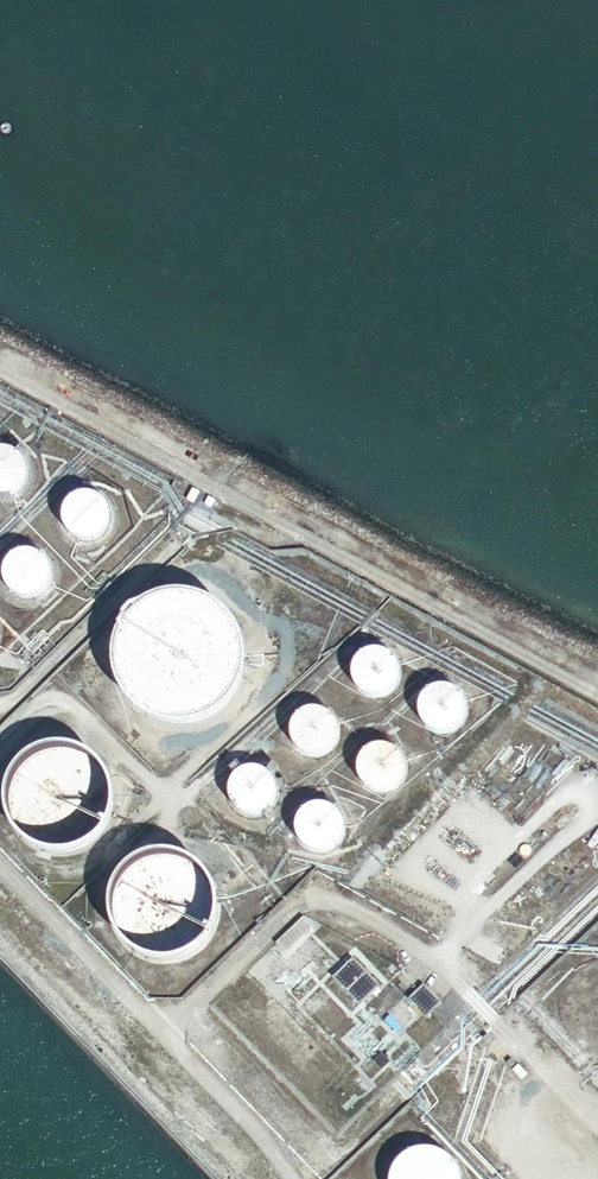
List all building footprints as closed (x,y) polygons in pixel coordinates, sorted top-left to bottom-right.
[(3,450),(0,451),(0,497),(4,497),(8,496),(13,495),(16,493),(20,490),(23,486),(25,482),(26,478),(26,473),(26,468),(24,464),(22,460),(19,457),(15,454),(11,452),(7,451),(3,450)] [(200,491),(192,487),(186,499),(194,502),(200,491)] [(93,496),(88,495),(83,495),(78,496),(74,498),(70,501),(67,505),(65,508),(63,513),(62,521),(63,526),(65,530),(68,534),(71,538),(76,540),(80,542),(84,543),(89,542),(94,541),(99,539),(102,536),(105,533),(108,529),(109,524),(110,516),(109,511),(107,507),(104,503),(101,500),(97,498),(93,496)] [(215,498),(209,495),(204,502),(211,506),(215,498)] [(30,552),(26,551),(20,552),(15,554),(11,556),(8,560),(5,564),(3,568),(2,573),(2,577),(3,582),(4,587),(7,591),(10,594),(14,597),(18,599),(22,600),(27,600),(33,599),(37,598),(41,595),(45,592),(47,588),(49,584),(50,580),(51,574),(50,569),(48,565),(46,561),(43,558),(39,555),(35,553),(30,552)] [(200,598),(181,595),(167,596),(148,602),(132,613),(120,628),(113,647),(112,660),(113,672),(119,691),(126,702),(140,715),(151,721),(163,725),(176,727),(194,725),(213,717),(223,709),(235,694),(241,683),(244,669),(244,656),(242,644),(237,631),(230,620),(217,607),(200,598)] [(380,653),(375,652),(370,653),(365,654),(361,657),(358,659),(355,663),(353,667),(352,671),(351,675),(352,680),(353,684),(356,688),(358,691),(361,694),(365,696),(370,698),(374,698),(379,698),(383,697),(387,695),(390,692),(393,688),(395,685),(397,680),(397,675),(397,671),(396,667),(394,663),(391,659),(388,657),(384,654),(380,653)] [(447,688),(443,688),(438,689),(434,690),(429,692),(426,695),(423,699),(421,703),(420,707),(420,712),(420,716),(422,721),(424,724),(427,728),(430,731),(434,733),(439,734),(443,735),(447,734),(452,733),(456,730),(459,728),(462,724),(464,720),(466,715),(466,711),(466,707),(464,702),(462,698),(459,695),(456,692),(452,690),(447,688)] [(319,712),(314,711),(309,712),(305,713),(300,715),(297,718),(294,722),(290,729),(290,734),(290,739),(291,744),(294,748),(296,752),(300,755),(304,757),(308,758),(313,759),(318,759),(323,757),(327,755),(333,749),(335,745),(337,741),(337,736),(337,732),(336,727),(334,723),(331,719),(328,716),(324,713),(319,712)] [(384,746),(379,745),(374,746),(369,748),(365,750),(359,757),(356,761),(355,767),(354,771),(355,776),(356,781),(359,785),(362,789),(366,792),(371,794),(376,796),(380,796),(385,796),(390,794),(394,792),(398,788),(401,785),(403,780),(405,775),(405,771),(405,765),(403,761),(401,756),(398,753),(394,750),(389,747),(384,746)] [(73,748),(61,747),(44,749),(34,754),(22,763),(15,771),(8,786),(6,796),(6,808),(8,818),(14,832),(21,840),(30,848),(44,854),(60,857),(70,856),(86,851),(99,841),(106,833),(111,824),(115,808),(115,797),(113,787),(106,772),(100,764),(88,754),(73,748)] [(257,771),(251,770),(247,770),(242,772),(238,774),(234,777),(232,780),(229,785),(228,789),(227,794),(227,799),(229,804),(231,808),(234,811),(237,814),(242,817),(246,818),(255,818),(260,817),(264,815),(268,812),(271,809),(274,804),(275,800),(276,795),(275,791),(274,786),(272,781),(269,777),(265,775),(261,772),(257,771)] [(324,806),(319,805),(314,805),(309,807),(306,809),(302,812),(299,815),(296,819),(295,824),(294,829),(295,834),(296,838),(298,842),(301,846),(305,849),(309,851),(314,853),(318,853),(322,853),(327,852),(332,850),(335,847),(338,843),(341,839),(342,835),(343,830),(343,826),(341,821),(339,816),(337,813),(333,809),(328,807),(324,806)] [(168,854),(157,854),(141,859),(131,865),(123,872),(114,886),(109,901),(109,912),(112,928),(116,939),(122,947),(130,954),(139,960),(150,964),(161,966),(173,966),(183,963),(193,959),(202,952),(213,939),(218,929),(220,919),(221,908),(218,893),(213,882),(206,872),(199,866),(189,859),(179,856),(168,854)] [(302,919),(274,946),(283,955),(311,929),(302,919)] [(351,962),(333,979),(359,1007),(377,989),(351,962)] [(422,987),(407,1002),(425,1019),(430,1014),(439,1005),(422,987)] [(380,1055),(372,1063),(381,1073),(389,1065),(380,1055)] [(423,1150),(416,1151),(409,1153),(403,1157),(397,1162),(393,1168),(390,1175),(389,1178),(460,1178),(460,1177),(458,1171),(454,1165),(449,1159),(444,1155),(437,1152),(430,1150),(423,1150)]
